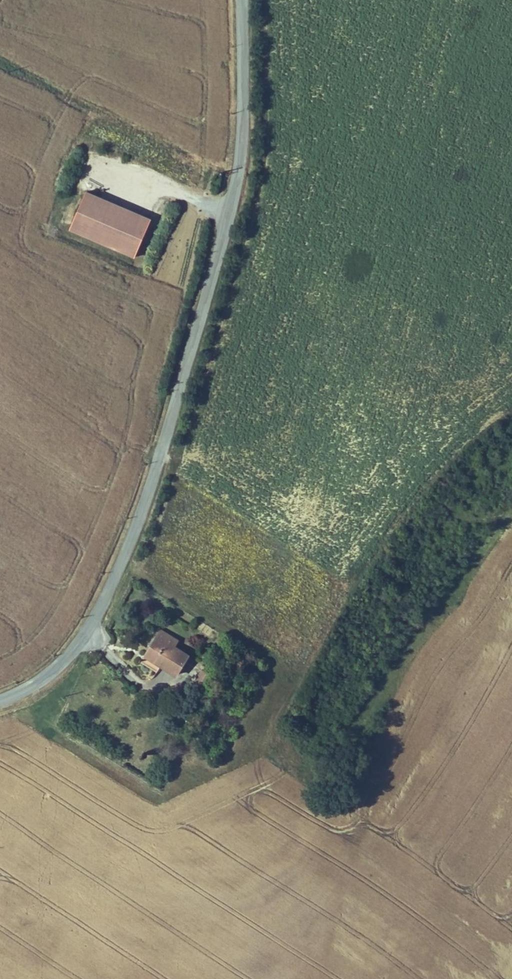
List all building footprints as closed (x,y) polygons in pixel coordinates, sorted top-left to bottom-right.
[(145,268),(160,230),(94,204),(79,242),(145,268)] [(179,641),(159,629),(139,663),(156,673),(159,668),(177,678),(190,656),(175,647),(179,641)] [(191,717),(178,710),(173,720),(185,727),(191,717)]
